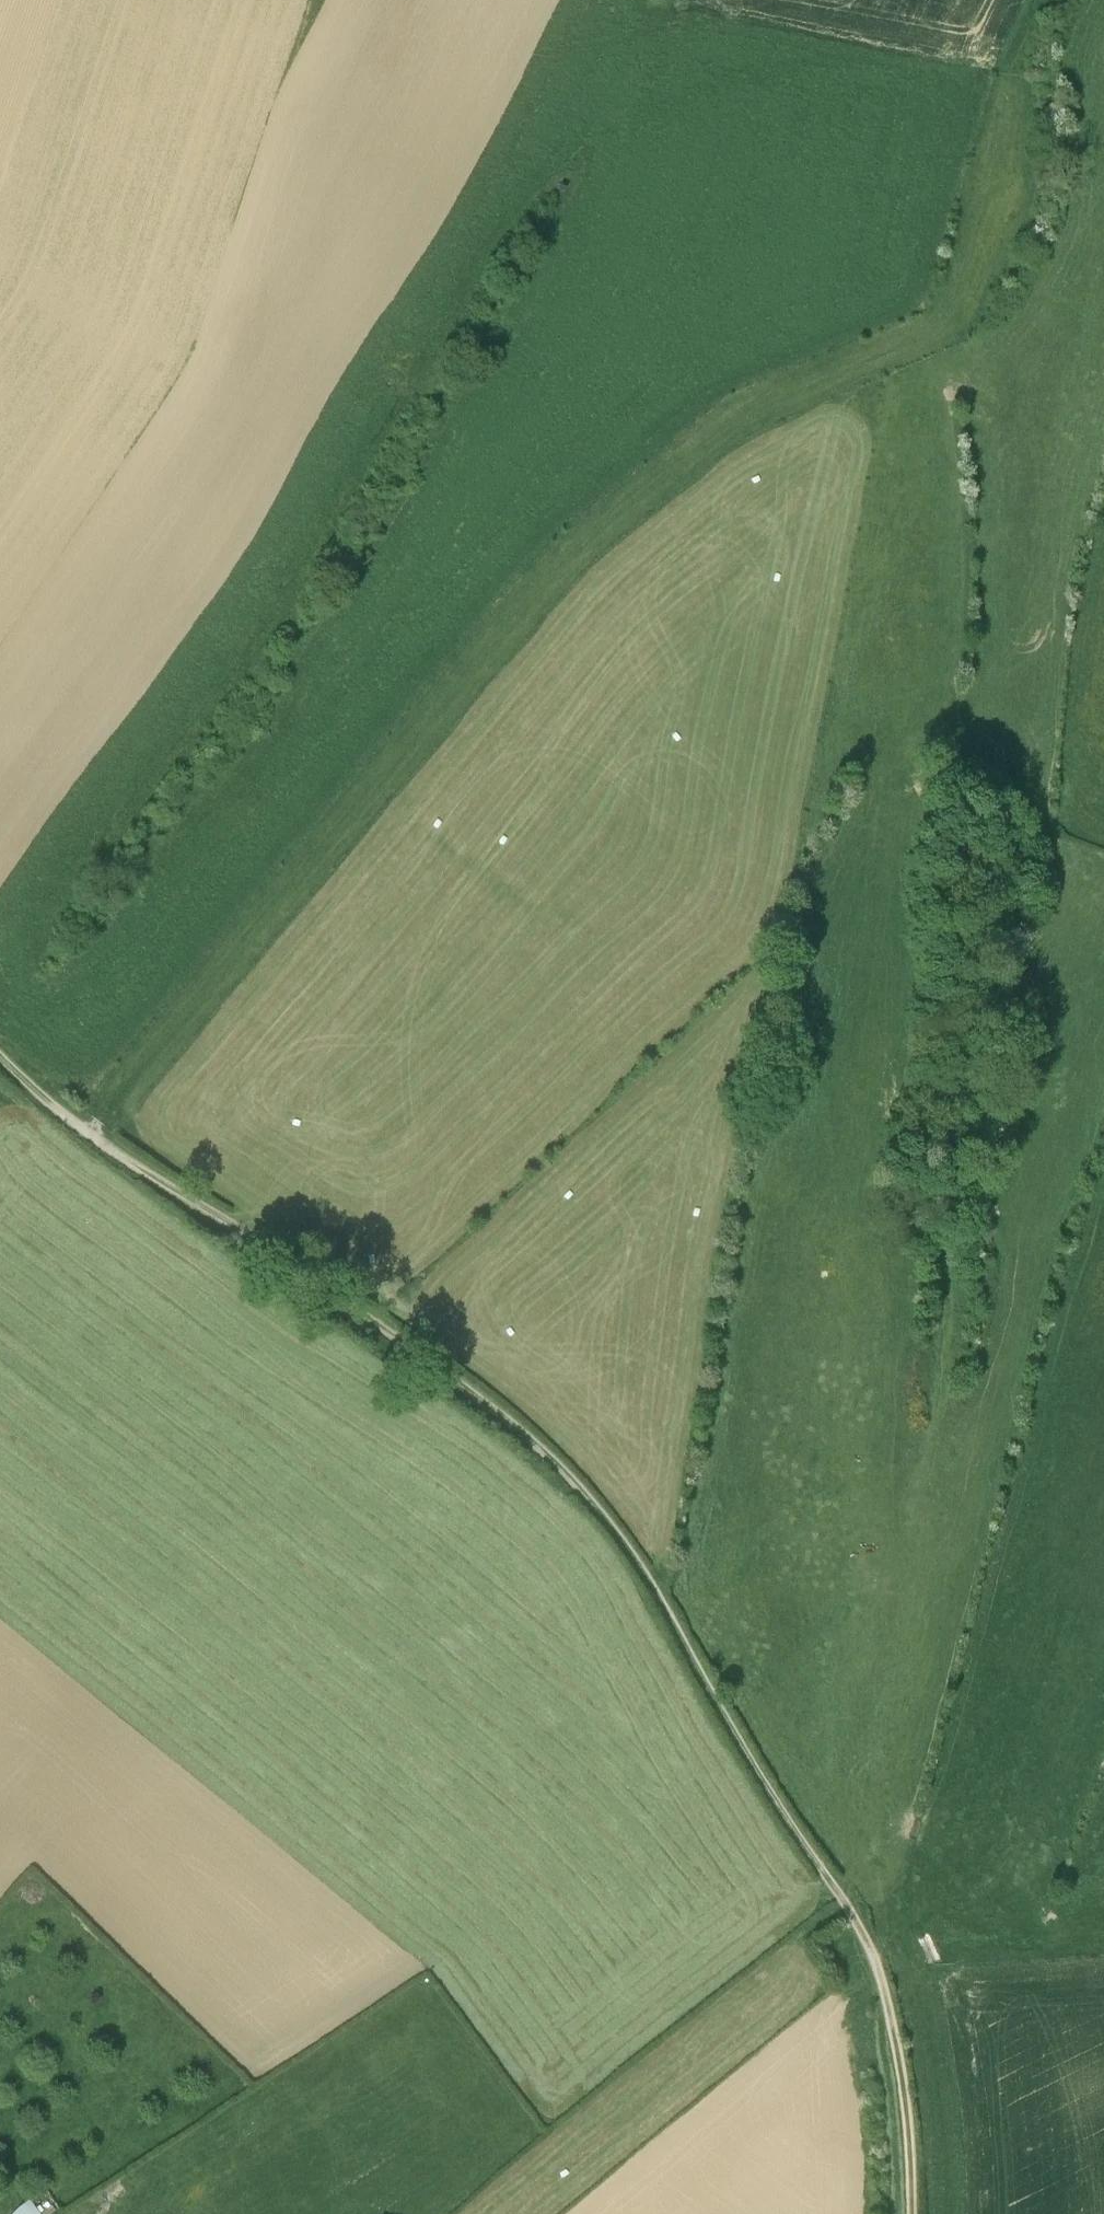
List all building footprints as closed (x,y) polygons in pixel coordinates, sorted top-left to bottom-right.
[(29,2200),(18,2208),(12,2213),(40,2213),(29,2200)]
